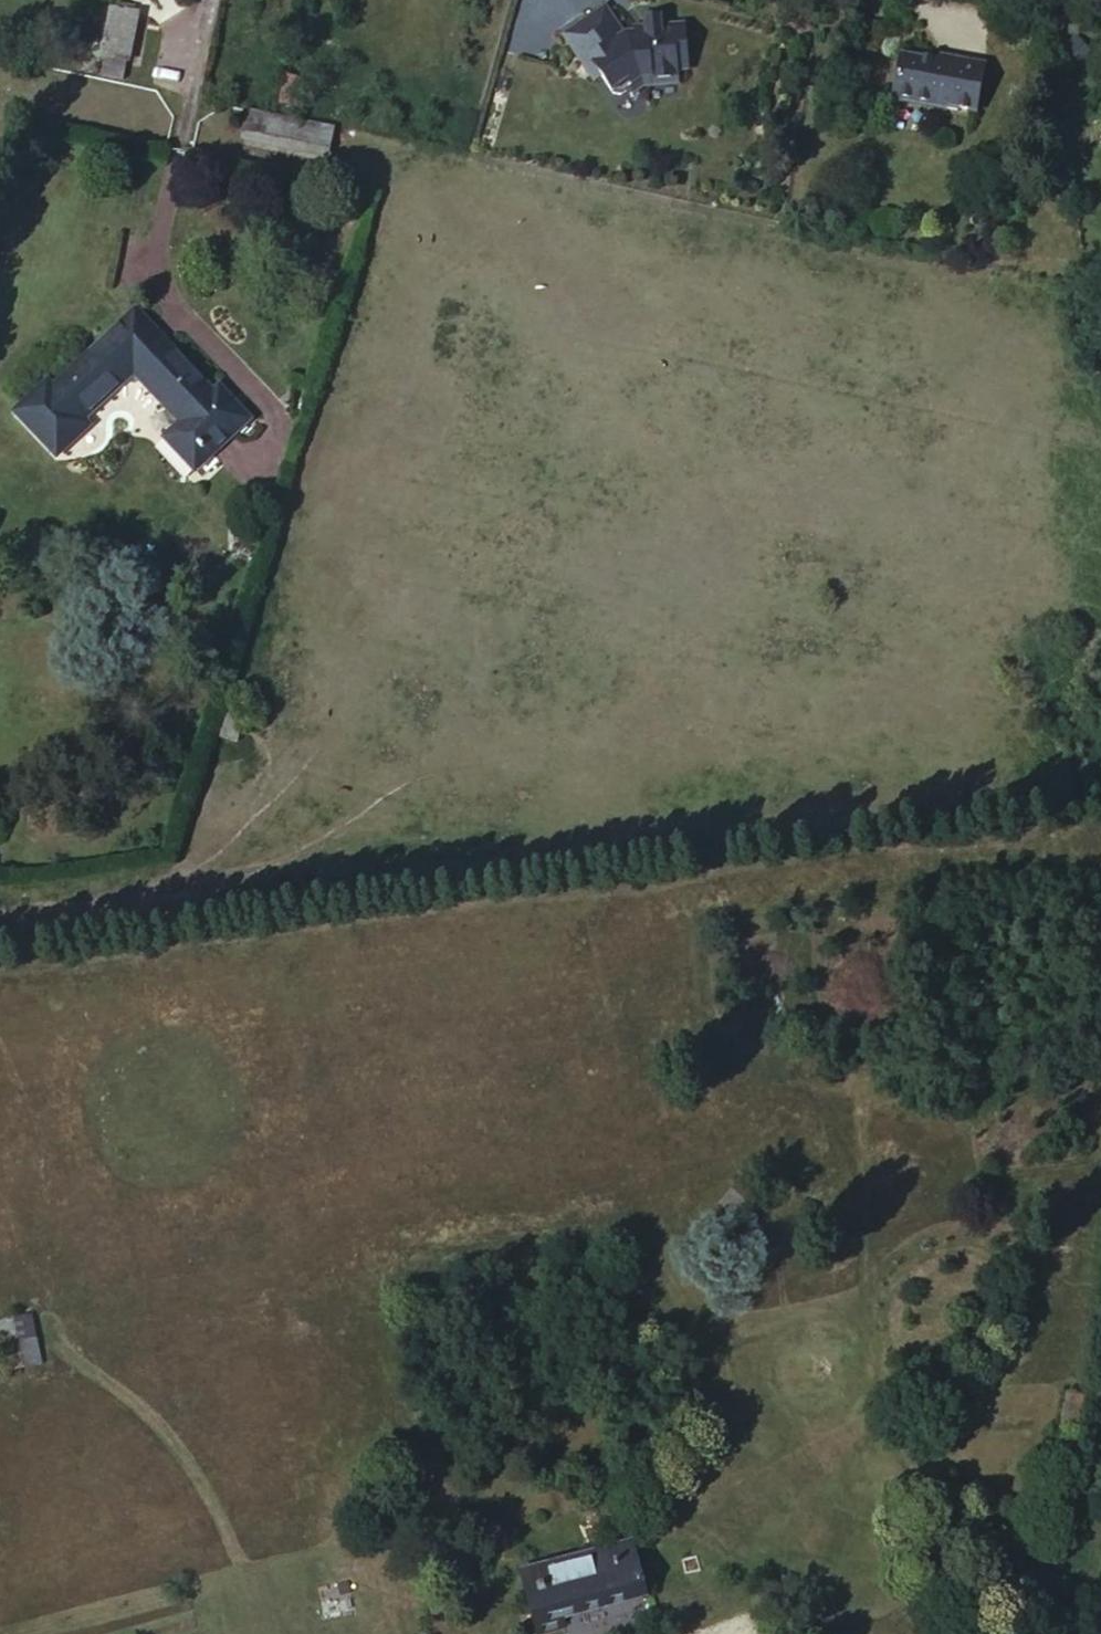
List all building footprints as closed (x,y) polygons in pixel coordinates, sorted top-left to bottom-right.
[(608,0),(591,0),(559,20),(589,66),(596,62),(611,84),(628,73),(625,68),(635,62),(644,61),(645,67),(649,72),(670,72),(670,62),(675,61),(681,56),(681,44),(675,39),(681,34),(681,16),(658,16),(658,9),(643,8),(643,21),(621,21),(608,0)] [(932,38),(929,51),(949,54),(952,43),(932,38)] [(897,42),(889,80),(966,98),(978,48),(952,43),(949,54),(929,51),(897,42)] [(242,140),(331,144),(332,115),(243,110),(242,140)] [(189,439),(217,414),(203,393),(191,378),(184,385),(115,303),(28,376),(23,370),(0,388),(0,414),(27,449),(64,422),(58,414),(105,376),(143,419),(133,428),(160,461),(189,439)] [(6,1369),(42,1362),(31,1311),(0,1317),(0,1338),(6,1369)] [(490,1608),(495,1633),(605,1633),(611,1632),(601,1582),(490,1608)]
